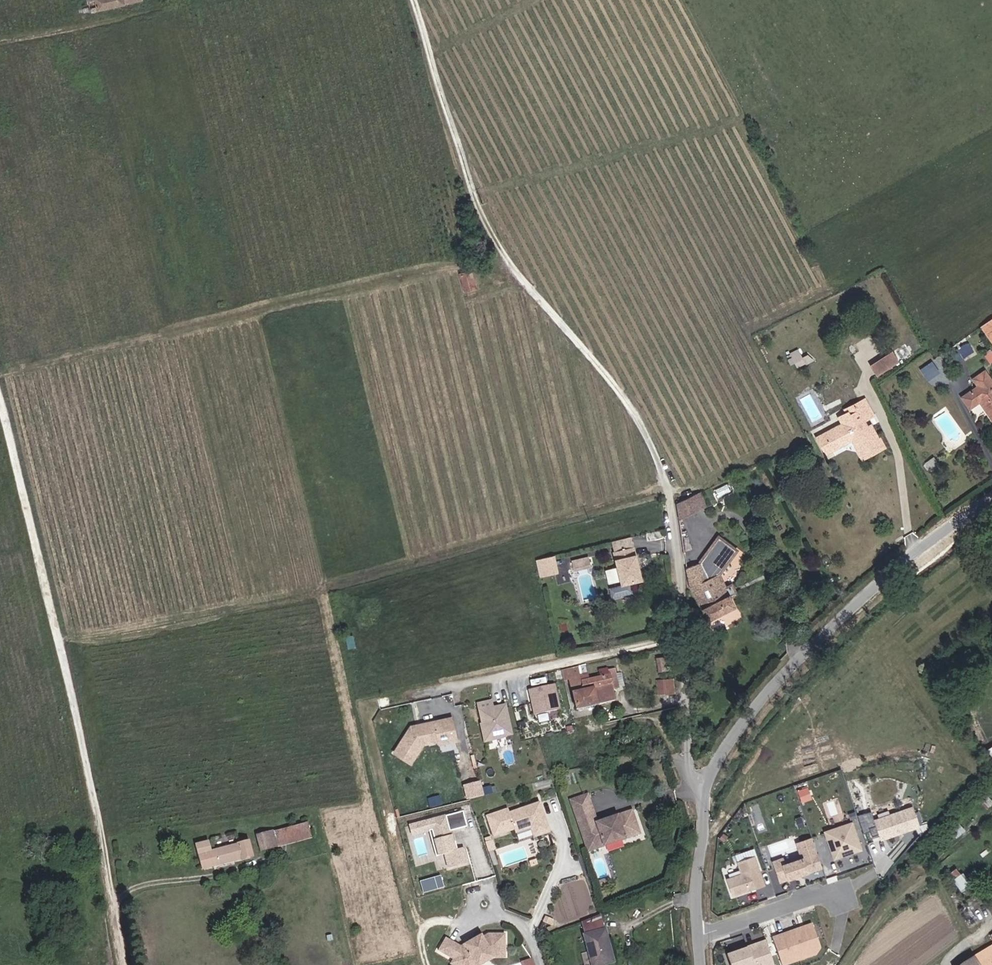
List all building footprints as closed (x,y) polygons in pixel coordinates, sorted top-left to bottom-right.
[(84,14),(137,2),(137,0),(81,0),(84,14)] [(467,291),(477,289),(473,272),(463,275),(467,291)] [(991,338),(991,316),(982,323),(991,338)] [(963,344),(953,351),(960,362),(970,355),(965,347),(963,344)] [(974,353),(969,345),(965,347),(970,355),(974,353)] [(795,366),(806,363),(801,348),(790,352),(795,366)] [(870,364),(878,376),(900,360),(892,349),(870,364)] [(934,360),(921,368),(929,379),(941,372),(934,360)] [(991,414),(991,377),(988,372),(977,379),(982,386),(966,398),(973,408),(983,401),(991,414)] [(859,423),(874,415),(866,400),(847,410),(848,413),(850,416),(854,414),(859,423)] [(862,459),(881,449),(870,429),(861,434),(858,427),(861,426),(859,423),(854,414),(850,416),(848,413),(839,418),(844,427),(822,438),(830,455),(853,443),(862,459)] [(927,468),(935,462),(929,454),(921,460),(927,468)] [(679,520),(706,507),(700,494),(677,505),(679,520)] [(716,539),(728,564),(739,546),(719,533),(716,539)] [(636,545),(633,535),(613,540),(615,550),(636,545)] [(724,571),(728,564),(716,539),(703,558),(705,559),(696,573),(697,585),(713,619),(741,605),(724,571)] [(636,545),(615,550),(619,565),(622,578),(624,583),(614,585),(612,587),(614,594),(616,595),(633,591),(633,592),(635,591),(633,581),(645,578),(636,545)] [(557,573),(553,556),(539,560),(542,577),(557,573)] [(593,564),(591,556),(575,561),(576,568),(593,564)] [(622,578),(619,565),(609,568),(612,580),(622,578)] [(610,667),(621,664),(620,657),(609,660),(610,667)] [(586,691),(583,677),(580,667),(563,671),(566,682),(570,681),(577,710),(599,704),(596,688),(586,691)] [(615,689),(623,688),(617,667),(609,669),(610,674),(593,678),(596,688),(599,704),(618,700),(615,689)] [(586,691),(596,688),(593,678),(593,675),(583,677),(586,691)] [(666,691),(675,688),(671,678),(663,681),(666,691)] [(560,708),(554,683),(529,690),(536,714),(560,708)] [(513,735),(506,706),(494,710),(492,702),(479,705),(488,741),(513,735)] [(458,741),(452,719),(445,720),(448,734),(440,737),(441,742),(440,742),(441,745),(458,741)] [(440,737),(448,734),(445,720),(421,726),(420,728),(417,729),(415,728),(412,729),(396,755),(413,765),(425,746),(440,742),(441,742),(440,737)] [(484,789),(482,783),(466,787),(470,800),(485,796),(484,789)] [(493,794),(491,787),(484,789),(485,796),(493,794)] [(584,787),(568,791),(584,844),(635,828),(629,806),(593,816),(584,787)] [(544,828),(539,812),(543,811),(541,804),(510,814),(509,810),(487,817),(493,838),(515,831),(516,835),(531,830),(531,832),(544,828)] [(914,807),(875,820),(881,840),(921,827),(914,807)] [(447,867),(469,863),(466,846),(455,848),(451,829),(466,826),(463,811),(409,821),(411,834),(429,831),(434,855),(444,853),(447,867)] [(550,834),(543,811),(539,812),(544,828),(531,832),(534,839),(550,834)] [(265,842),(312,830),(307,815),(260,828),(265,842)] [(852,821),(823,831),(834,860),(863,850),(852,821)] [(199,848),(203,863),(253,849),(249,833),(214,842),(212,835),(197,840),(199,848)] [(784,858),(773,861),(780,882),(811,872),(806,858),(817,854),(812,838),(796,843),(801,859),(786,864),(784,858)] [(766,887),(756,857),(737,863),(741,875),(725,880),(731,898),(766,887)] [(142,875),(157,871),(155,864),(140,869),(142,875)] [(419,880),(422,892),(444,887),(441,875),(419,880)] [(961,927),(976,917),(970,908),(956,919),(961,927)] [(603,934),(600,919),(579,924),(583,938),(603,934)] [(772,937),(782,964),(791,964),(818,955),(822,950),(812,923),(772,937)] [(603,934),(583,938),(587,955),(589,964),(610,964),(603,934)] [(504,937),(487,936),(471,943),(469,940),(458,944),(444,936),(436,949),(451,958),(450,959),(457,963),(458,964),(471,964),(493,957),(503,957),(504,937)] [(729,955),(732,964),(755,964),(748,948),(729,955)] [(986,961),(991,957),(991,949),(982,956),(986,961)] [(986,961),(982,956),(968,964),(991,964),(991,957),(986,961)]
